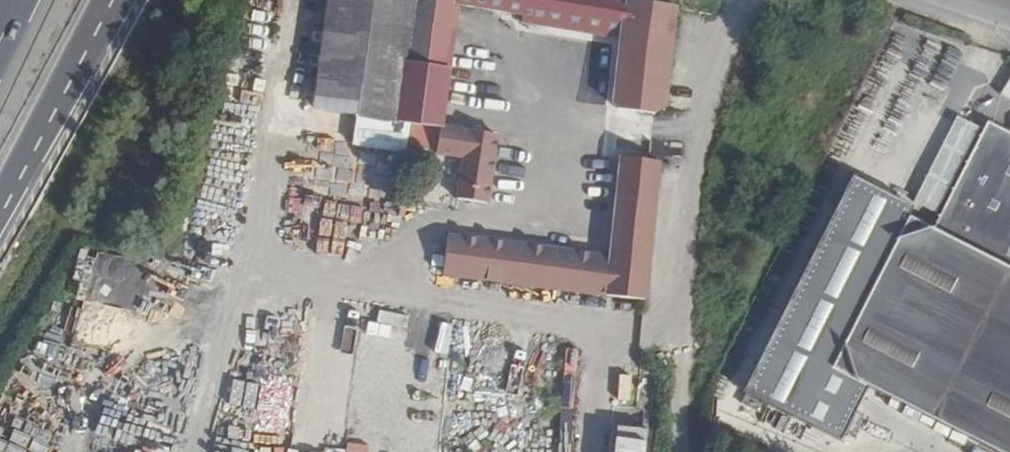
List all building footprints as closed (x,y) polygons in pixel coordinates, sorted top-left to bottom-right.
[(316,106),(393,120),(396,118),(423,122),(439,125),(451,29),(454,29),(458,5),(455,4),(456,0),(332,0),(316,106)] [(665,107),(679,6),(640,0),(456,0),(455,4),(458,5),(522,16),(521,23),(619,39),(611,100),(618,109),(653,114),(665,107)] [(434,151),(460,155),(455,198),(489,204),(498,133),(439,125),(423,122),(422,139),(436,141),(434,151)] [(982,129),(926,236),(900,224),(904,214),(845,184),(737,399),(796,428),(824,375),(977,451),(1009,451),(1009,143),(982,129)] [(598,236),(596,254),(449,237),(445,273),(645,298),(660,147),(650,137),(643,135),(639,160),(599,155),(589,235),(598,236)] [(322,169),(326,150),(307,146),(303,165),(322,169)] [(651,426),(614,425),(613,451),(650,451),(651,426)] [(559,451),(569,451),(570,432),(560,431),(559,451)] [(166,446),(91,443),(90,451),(166,451),(166,446)]
